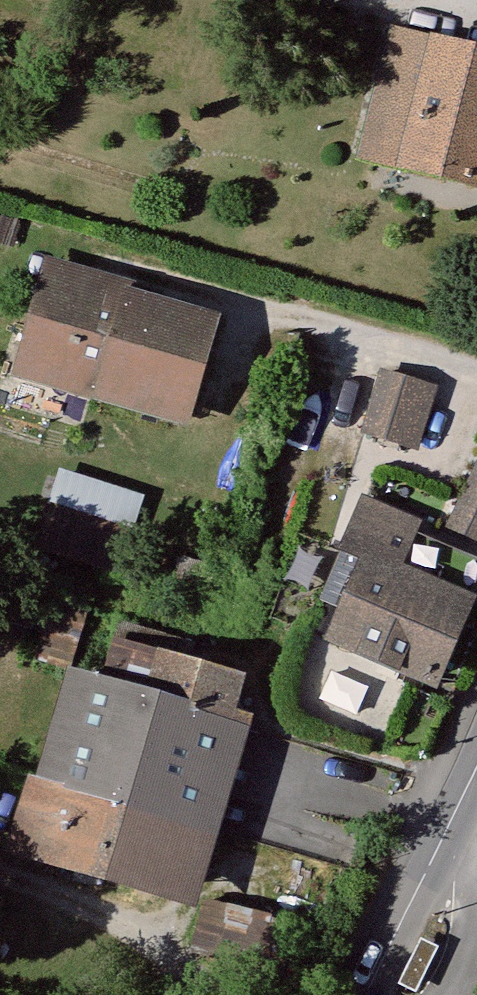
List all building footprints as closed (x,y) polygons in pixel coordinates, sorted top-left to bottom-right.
[(387,175),(459,194),(476,127),(476,73),(418,58),(387,175)] [(105,299),(30,277),(24,298),(98,322),(101,313),(105,299)] [(183,336),(101,313),(98,322),(24,298),(0,383),(156,426),(183,336)] [(385,372),(369,429),(407,440),(423,382),(385,372)] [(457,524),(476,529),(476,443),(457,524)] [(72,494),(62,514),(107,529),(115,509),(72,494)] [(30,506),(16,546),(91,572),(107,529),(62,514),(40,507),(30,506)] [(319,553),(339,562),(307,636),(404,679),(438,603),(454,567),(388,540),(391,532),(341,507),(319,553)] [(51,665),(47,676),(74,684),(130,700),(143,663),(60,637),(51,665)] [(143,663),(130,700),(196,721),(208,683),(143,663)] [(47,676),(43,690),(69,698),(74,684),(47,676)] [(43,690),(30,738),(54,745),(178,782),(196,721),(130,700),(74,684),(69,698),(43,690)] [(30,738),(17,779),(40,786),(54,745),(30,738)] [(54,745),(40,786),(165,824),(178,782),(54,745)] [(165,824),(40,786),(17,779),(5,815),(0,833),(0,849),(144,892),(165,824)] [(400,983),(416,991),(438,947),(423,939),(400,983)]
